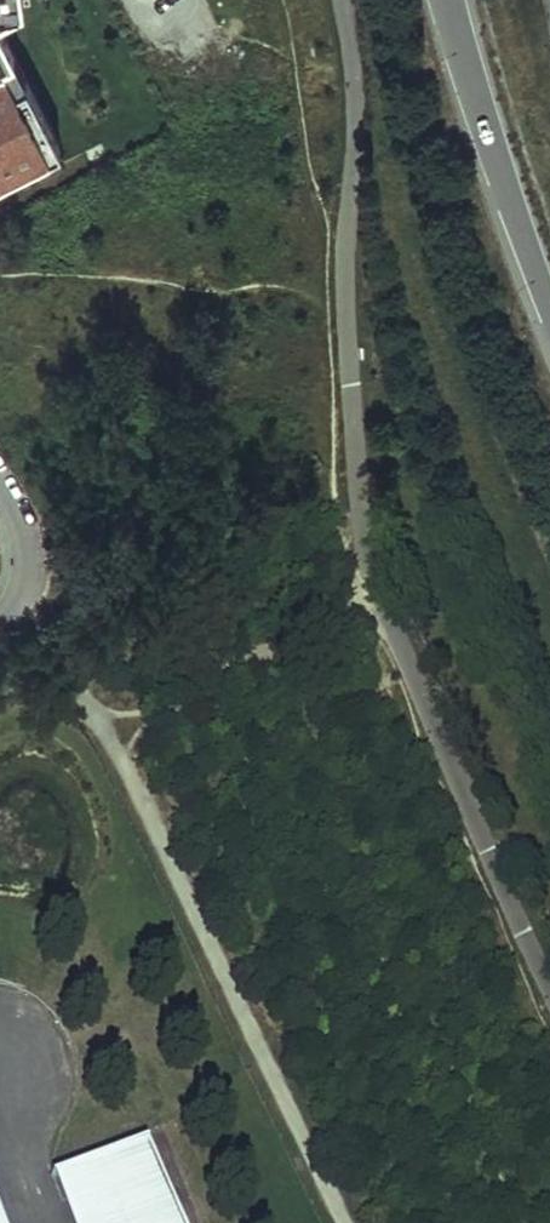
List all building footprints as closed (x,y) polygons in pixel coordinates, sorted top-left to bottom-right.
[(24,1),(24,0),(0,0),(0,14),(24,1)] [(15,51),(0,21),(0,59),(15,51)] [(62,143),(15,51),(0,59),(0,175),(62,143)] [(324,465),(316,451),(302,459),(310,473),(324,465)] [(51,1175),(69,1222),(181,1222),(144,1140),(51,1175)]
